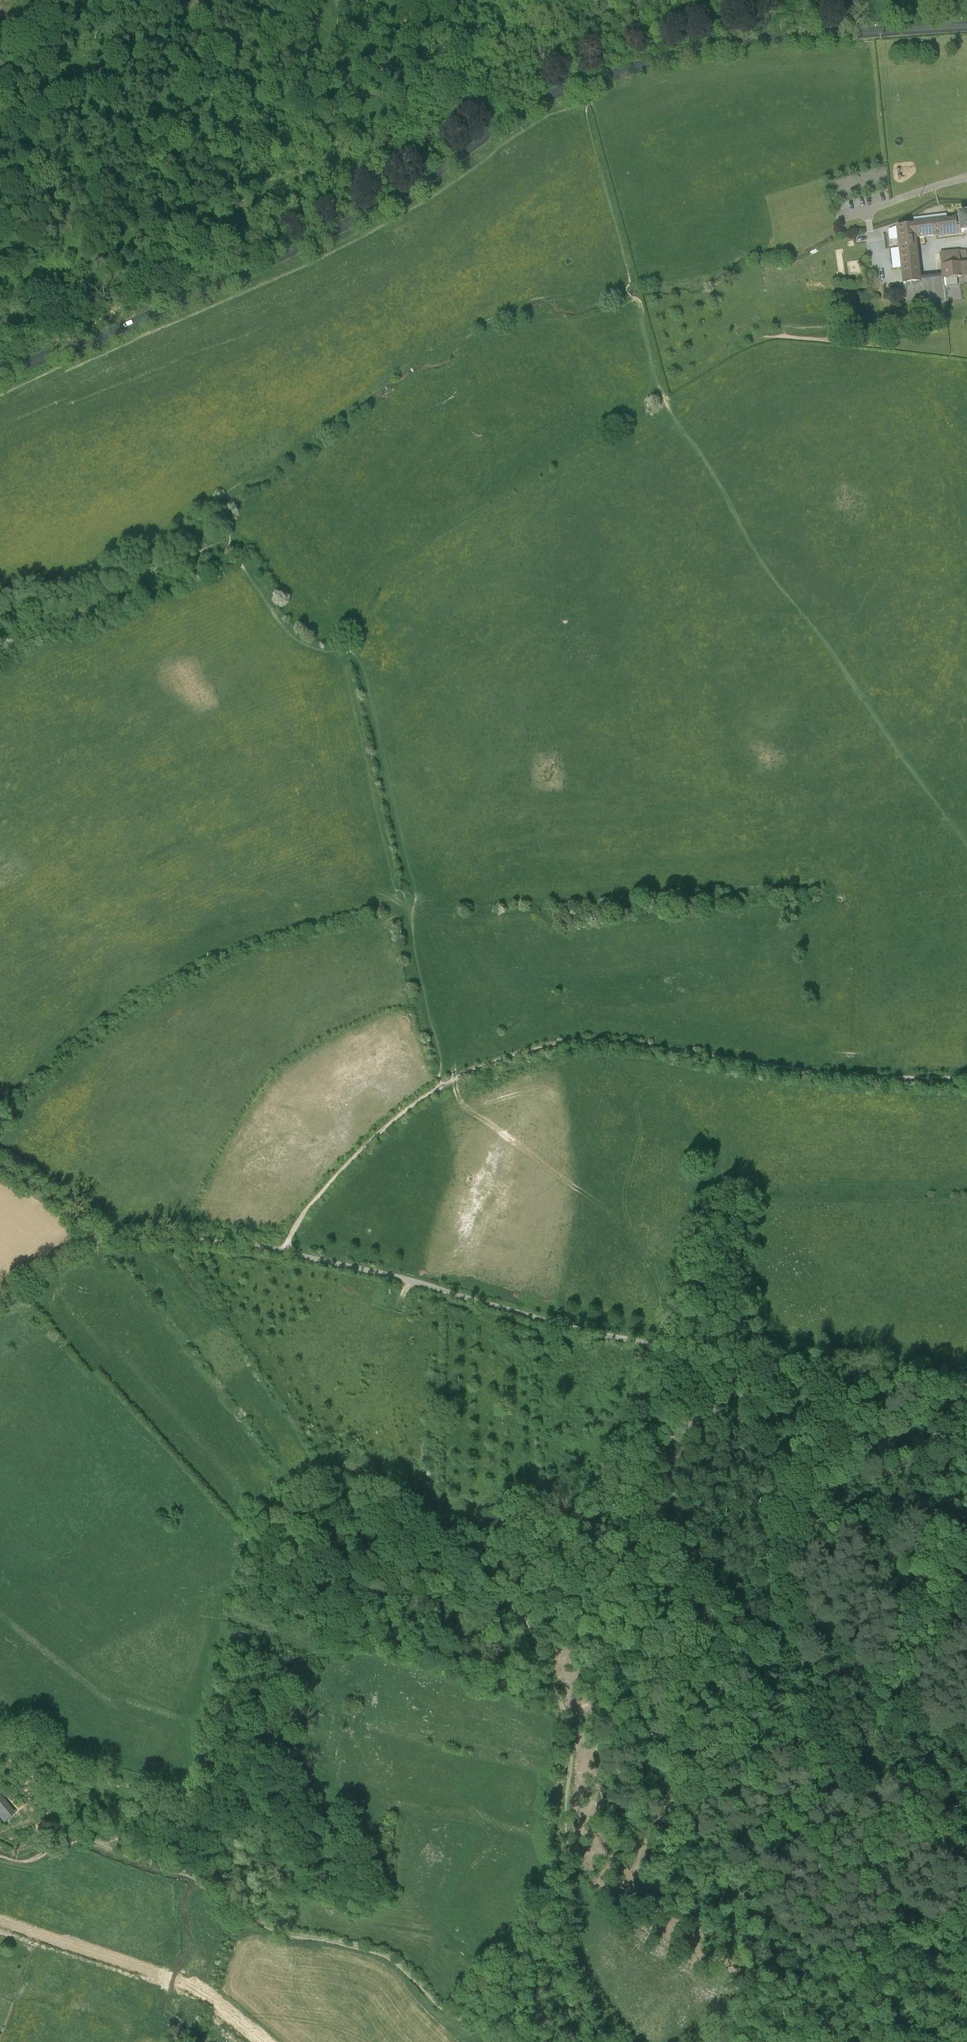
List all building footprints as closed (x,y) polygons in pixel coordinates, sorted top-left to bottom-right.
[(961,212),(964,212),(964,211),(966,210),(966,190),(958,191),(958,196),(961,212)] [(961,212),(958,196),(896,204),(896,205),(888,208),(890,219),(898,218),(899,227),(890,228),(893,248),(901,247),(903,263),(905,263),(905,264),(906,264),(907,269),(908,286),(947,281),(944,258),(943,253),(921,256),(917,223),(919,222),(919,217),(938,215),(961,212)] [(944,258),(966,256),(966,235),(966,229),(960,230),(960,229),(940,231),(943,253),(944,258)] [(4,1820),(15,1811),(0,1793),(0,1815),(4,1820)]
